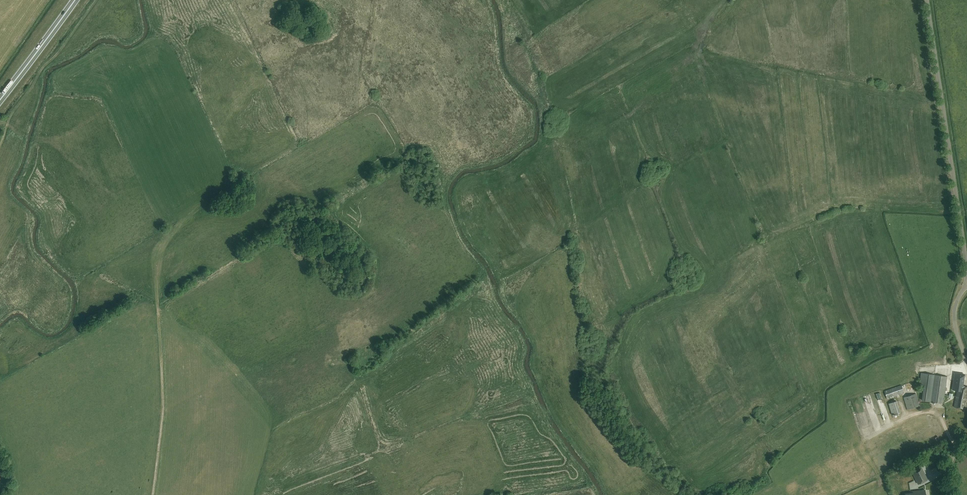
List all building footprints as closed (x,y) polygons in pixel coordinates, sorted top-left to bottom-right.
[(947,376),(926,373),(921,373),(919,384),(924,385),(922,400),(943,403),(947,376)] [(966,401),(966,387),(963,386),(964,374),(956,373),(953,390),(957,390),(954,407),(966,409),(966,403),(966,401)] [(887,399),(904,393),(901,385),(884,391),(887,399)] [(907,409),(920,406),(916,393),(904,397),(907,409)] [(897,400),(894,401),(894,399),(892,400),(891,401),(891,400),(888,401),(889,403),(888,403),(892,415),(901,412),(897,400)] [(924,474),(921,466),(912,470),(915,478),(924,474)]
